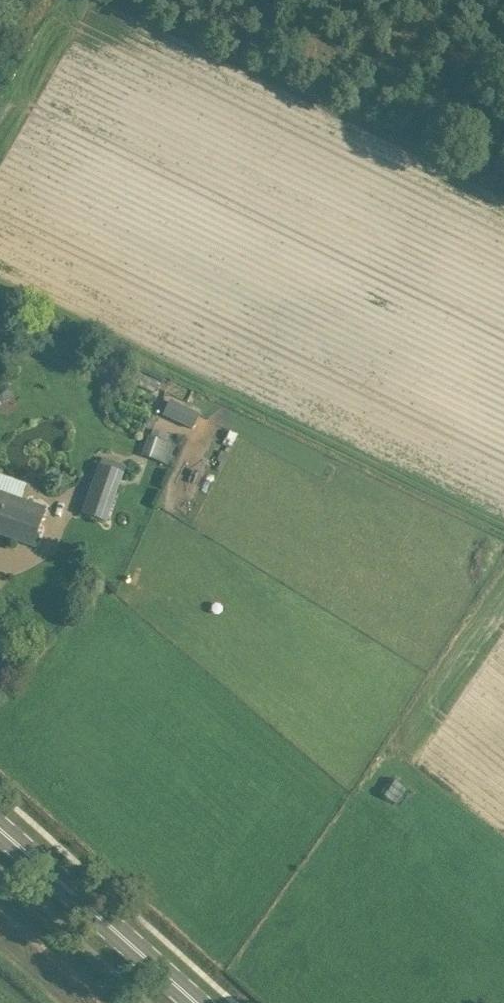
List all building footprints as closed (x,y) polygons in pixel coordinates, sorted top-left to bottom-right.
[(12,394),(10,390),(9,387),(3,385),(0,386),(0,402),(1,402),(5,401),(9,399),(12,394)] [(199,416),(188,411),(184,409),(169,403),(164,415),(182,424),(194,428),(199,416)] [(167,464),(176,437),(152,428),(143,455),(167,464)] [(106,521),(123,472),(99,464),(82,513),(106,521)] [(46,510),(0,493),(0,534),(33,546),(46,510)]
